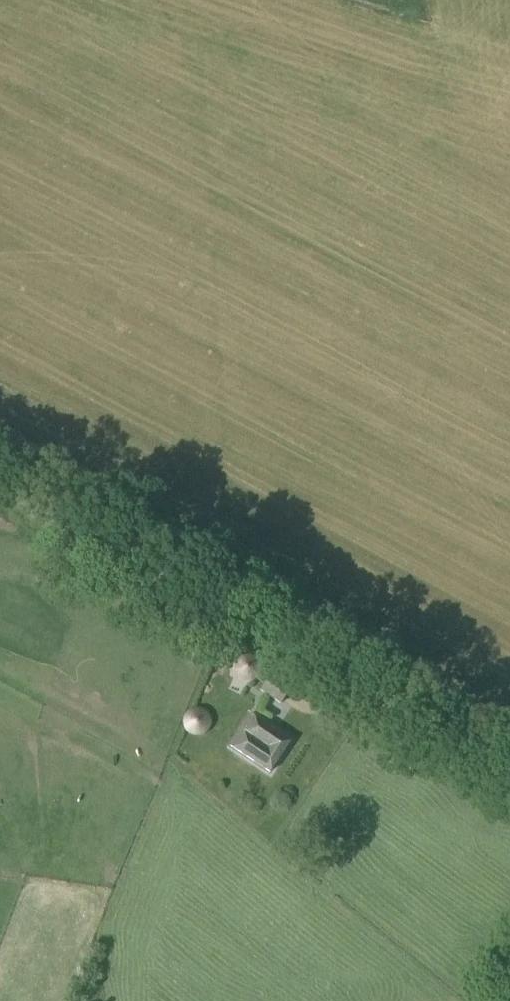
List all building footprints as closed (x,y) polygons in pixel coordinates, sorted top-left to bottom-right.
[(280,704),(289,688),(269,675),(259,691),(280,704)] [(270,772),(291,740),(251,713),(230,746),(270,772)] [(198,719),(199,736),(209,735),(208,719),(198,719)] [(498,790),(487,784),(486,785),(479,797),(491,804),(498,790)]
